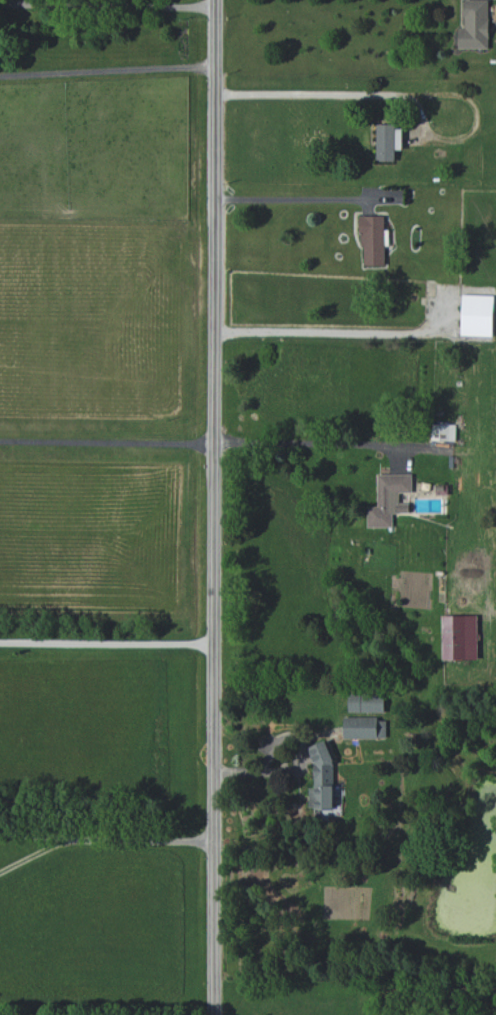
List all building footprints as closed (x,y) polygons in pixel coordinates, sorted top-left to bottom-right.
[(464,28),(459,28),(459,48),(489,48),(489,0),(464,0),(464,28)] [(395,161),(395,149),(402,149),(402,125),(377,125),(376,161),(395,161)] [(362,266),(385,265),(384,215),(361,216),(362,266)] [(494,295),(462,295),(461,335),(493,336),(494,295)] [(432,440),(455,441),(456,424),(432,423),(432,440)] [(377,474),(378,506),(367,507),(367,527),(392,527),(392,513),(410,512),(410,503),(399,503),(399,493),(412,492),(411,473),(377,474)] [(443,659),(478,659),(477,615),(442,616),(443,659)] [(384,713),(385,694),(349,693),(348,712),(384,713)] [(386,720),(378,720),(378,716),(343,717),(344,739),(386,738),(386,720)] [(312,787),(309,787),(309,808),(315,808),(314,818),(332,818),(332,744),(313,744),(312,787)]
